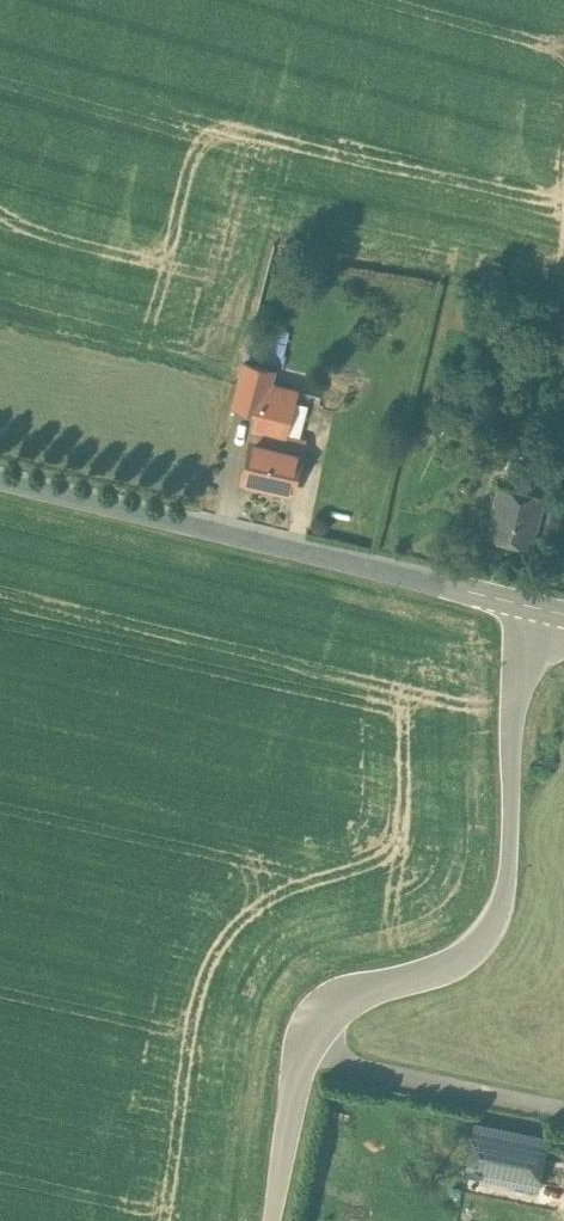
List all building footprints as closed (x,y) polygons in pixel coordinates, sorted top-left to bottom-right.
[(274,370),(244,362),(240,376),(271,384),(274,370)] [(271,384),(240,376),(233,404),(262,411),(264,412),(271,384)] [(271,384),(264,412),(262,411),(257,428),(254,427),(242,479),(293,492),(302,453),(280,448),(295,390),(271,384)] [(544,497),(500,486),(488,536),(532,547),(544,497)] [(510,1133),(472,1123),(461,1163),(500,1173),(498,1178),(538,1189),(550,1139),(511,1129),(510,1133)]
